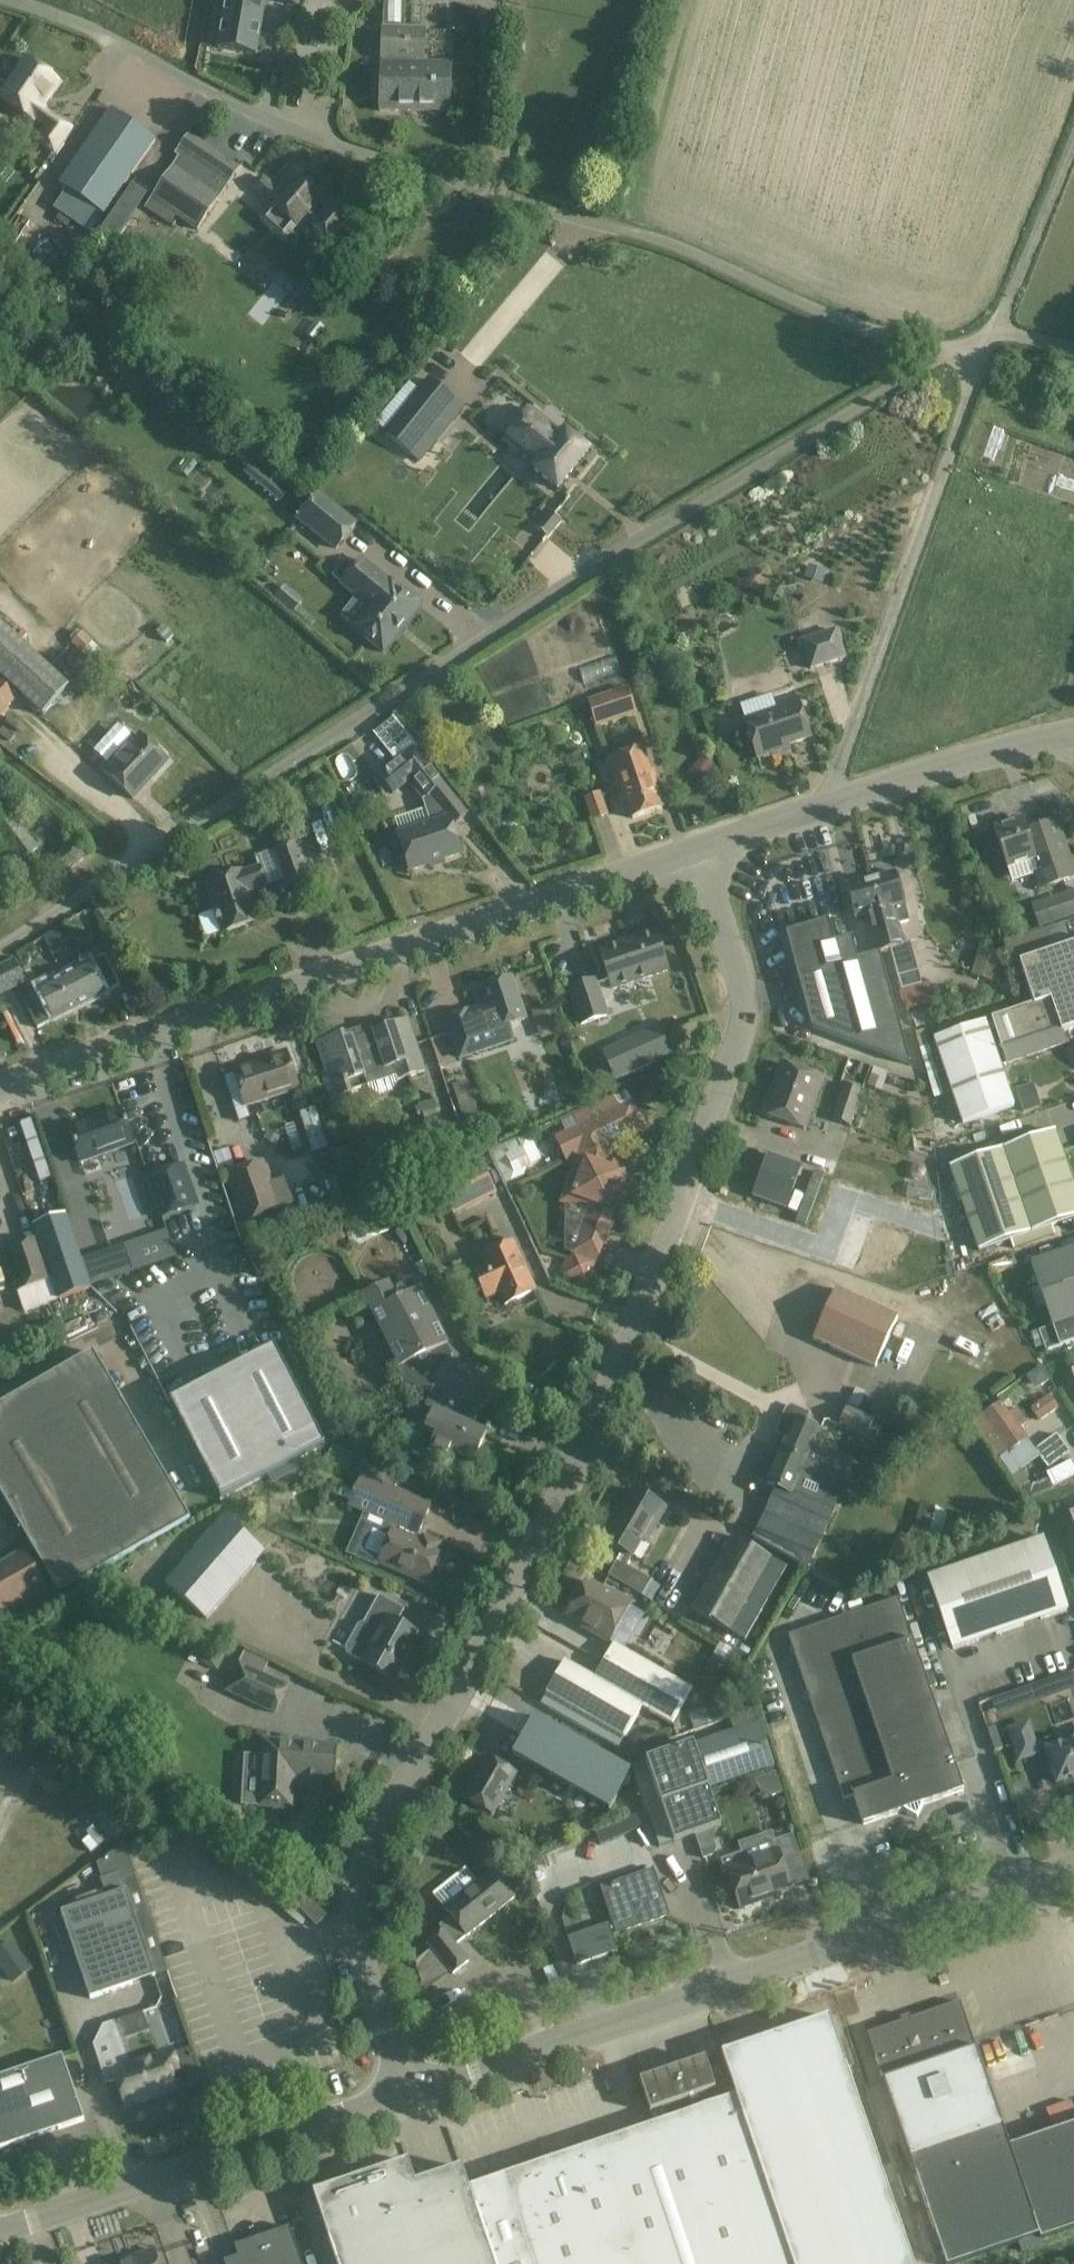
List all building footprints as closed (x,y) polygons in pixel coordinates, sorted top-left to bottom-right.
[(220,48),(257,55),(267,0),(228,0),(220,48)] [(406,112),(410,30),(383,30),(380,112),(406,112)] [(426,31),(410,30),(406,112),(450,113),(452,67),(425,66),(426,31)] [(60,81),(30,59),(2,98),(48,129),(40,141),(56,152),(73,128),(42,107),(60,81)] [(67,188),(54,208),(84,228),(97,209),(103,213),(105,214),(157,140),(113,109),(61,184),(67,188)] [(241,168),(190,134),(176,154),(181,157),(153,198),(147,207),(172,224),(178,215),(199,229),(241,168)] [(134,178),(120,209),(133,215),(147,184),(134,178)] [(263,179),(254,190),(273,207),(295,226),(305,214),(316,223),(312,228),(329,242),(350,218),(334,203),(330,208),(319,198),(323,194),(308,181),(304,186),(297,179),(282,196),(263,179)] [(439,412),(452,422),(463,408),(430,380),(386,435),(420,462),(437,440),(425,430),(439,412)] [(537,467),(535,470),(558,489),(588,451),(565,433),(563,436),(530,409),(504,441),(537,467)] [(301,438),(294,447),(309,458),(316,449),(301,438)] [(251,463),(244,471),(283,503),(289,495),(251,463)] [(356,526),(318,495),(298,519),(336,550),(356,526)] [(549,529),(542,523),(537,529),(547,538),(555,529),(551,527),(549,529)] [(345,561),(333,576),(342,584),(371,607),(353,629),(383,653),(421,606),(391,581),(390,583),(361,560),(355,568),(345,561)] [(286,586),(275,598),(293,614),(304,601),(286,586)] [(163,623),(156,631),(166,641),(173,633),(163,623)] [(0,625),(0,678),(42,717),(69,688),(0,625)] [(847,658),(837,629),(800,641),(810,670),(847,658)] [(82,633),(71,644),(81,654),(93,643),(82,633)] [(0,682),(0,717),(18,698),(0,682)] [(636,714),(627,687),(587,700),(597,728),(636,714)] [(812,737),(798,697),(777,704),(779,710),(746,721),(758,755),(812,737)] [(152,748),(139,736),(127,749),(124,746),(102,771),(133,800),(167,762),(164,759),(164,755),(156,748),(152,748)] [(663,809),(643,749),(609,761),(619,791),(624,790),(634,819),(663,809)] [(423,800),(431,825),(398,836),(410,872),(461,855),(452,826),(457,824),(466,816),(414,752),(380,780),(392,795),(408,782),(423,800)] [(609,815),(601,792),(585,797),(592,820),(609,815)] [(13,814),(0,824),(0,838),(19,863),(39,848),(13,814)] [(1041,890),(1073,879),(1073,867),(1057,820),(1038,826),(1039,830),(1027,834),(1022,820),(994,830),(1009,870),(1031,863),(1041,890)] [(93,854),(79,837),(42,868),(56,884),(93,854)] [(322,881),(309,842),(298,845),(296,842),(274,849),(289,894),(320,883),(319,882),(322,881)] [(266,887),(259,866),(205,885),(222,935),(258,923),(248,894),(266,887)] [(922,984),(919,972),(910,942),(905,944),(899,923),(909,920),(896,871),(871,878),(891,949),(892,949),(903,990),(922,984)] [(877,953),(891,949),(871,878),(846,885),(855,917),(865,914),(876,953),(877,953)] [(1052,899),(1059,921),(1073,916),(1073,892),(1052,899)] [(911,1063),(877,953),(876,953),(859,958),(853,937),(836,942),(829,920),(786,933),(812,1028),(911,1063)] [(56,930),(43,937),(52,955),(65,948),(56,930)] [(668,970),(654,930),(635,936),(636,939),(600,951),(613,989),(668,970)] [(1020,963),(1035,1006),(994,1021),(1009,1065),(1069,1044),(1065,1033),(1073,1030),(1073,945),(1020,963)] [(984,950),(977,973),(976,977),(995,982),(1003,955),(984,950)] [(63,978),(79,1009),(120,988),(104,957),(63,978)] [(14,960),(0,967),(0,995),(1,997),(9,993),(26,984),(14,960)] [(55,1022),(79,1009),(63,978),(40,990),(40,991),(24,998),(38,1029),(54,1021),(55,1022)] [(525,1020),(511,978),(481,988),(487,1005),(447,1019),(461,1058),(513,1040),(508,1026),(525,1020)] [(607,1016),(596,981),(569,989),(581,1025),(607,1016)] [(923,984),(919,985),(903,990),(909,1010),(929,1004),(923,984)] [(934,1020),(929,1008),(912,1014),(916,1027),(934,1020)] [(373,1031),(386,1070),(393,1067),(397,1081),(425,1072),(408,1020),(373,1031)] [(1014,1107),(985,1022),(934,1039),(963,1124),(1014,1107)] [(670,1056),(658,1028),(603,1052),(615,1080),(670,1056)] [(343,1035),(317,1043),(326,1072),(322,1074),(331,1100),(368,1088),(369,1091),(380,1097),(393,1092),(397,1081),(393,1067),(386,1070),(373,1031),(345,1040),(343,1035)] [(235,1074),(224,1077),(235,1109),(239,1122),(250,1118),(246,1106),(298,1089),(287,1053),(270,1059),(271,1061),(235,1072),(235,1074)] [(822,1078),(782,1064),(763,1115),(804,1130),(822,1078)] [(844,1086),(833,1119),(851,1125),(862,1092),(844,1086)] [(606,1148),(645,1128),(626,1090),(560,1121),(567,1135),(557,1139),(568,1162),(578,1157),(584,1170),(576,1191),(575,1191),(573,1196),(574,1196),(571,1206),(590,1213),(591,1214),(594,1205),(618,1214),(625,1196),(621,1195),(630,1171),(609,1164),(611,1158),(606,1148)] [(448,1140),(435,1100),(415,1107),(418,1117),(423,1115),(433,1145),(448,1140)] [(132,1144),(119,1108),(102,1115),(103,1117),(69,1129),(81,1163),(132,1144)] [(314,1108),(303,1111),(313,1148),(324,1145),(314,1108)] [(950,1167),(979,1251),(1010,1241),(1013,1249),(1055,1235),(1052,1226),(1073,1218),(1073,1187),(1055,1131),(950,1167)] [(532,1141),(529,1134),(500,1147),(489,1150),(506,1184),(524,1175),(527,1169),(531,1167),(529,1162),(531,1156),(525,1144),(532,1141)] [(802,1166),(769,1155),(754,1197),(788,1208),(802,1166)] [(497,1194),(480,1159),(437,1180),(450,1206),(468,1197),(473,1206),(497,1194)] [(270,1183),(263,1163),(228,1176),(245,1223),(294,1205),(284,1178),(270,1183)] [(196,1207),(181,1165),(148,1176),(163,1218),(196,1207)] [(591,1214),(590,1213),(582,1236),(579,1235),(571,1255),(596,1264),(603,1246),(607,1247),(613,1231),(612,1231),(618,1214),(594,1205),(591,1214)] [(346,1231),(354,1248),(392,1229),(383,1212),(346,1231)] [(67,1215),(33,1227),(37,1239),(38,1239),(52,1281),(52,1282),(58,1300),(92,1289),(67,1215)] [(37,1239),(4,1250),(18,1293),(25,1312),(58,1300),(52,1282),(52,1281),(38,1239),(37,1239)] [(536,1292),(514,1243),(483,1257),(486,1263),(472,1269),(486,1300),(500,1294),(505,1306),(536,1292)] [(1031,1263),(1039,1286),(1031,1288),(1037,1308),(1045,1305),(1053,1326),(1039,1331),(1047,1351),(1073,1342),(1073,1248),(1031,1263)] [(588,1284),(594,1268),(583,1264),(582,1266),(568,1260),(562,1275),(588,1284)] [(397,1300),(387,1282),(363,1295),(407,1381),(432,1389),(422,1412),(431,1415),(425,1428),(436,1432),(427,1450),(452,1461),(455,1454),(473,1462),(486,1433),(471,1427),(484,1400),(488,1402),(497,1382),(446,1359),(448,1354),(444,1345),(448,1343),(419,1288),(397,1300)] [(898,1319),(835,1291),(813,1340),(875,1369),(898,1319)] [(275,1346),(169,1401),(221,1500),(326,1446),(275,1346)] [(28,1390),(76,1475),(142,1437),(93,1352),(28,1390)] [(76,1475),(28,1390),(0,1406),(0,1492),(12,1512),(76,1475)] [(1059,1409),(1050,1395),(1031,1407),(1040,1421),(1059,1409)] [(892,1405),(876,1398),(869,1412),(875,1415),(873,1418),(848,1407),(839,1426),(866,1439),(867,1437),(875,1441),(892,1405)] [(1009,1413),(1002,1402),(973,1423),(998,1458),(999,1458),(1011,1476),(1040,1456),(1048,1468),(1070,1452),(1057,1433),(1035,1449),(1020,1428),(1028,1423),(1017,1407),(1009,1413)] [(786,1438),(780,1451),(828,1472),(828,1473),(835,1477),(845,1481),(853,1462),(815,1446),(821,1431),(806,1425),(810,1415),(792,1408),(787,1410),(777,1433),(778,1435),(786,1438)] [(142,1437),(76,1475),(124,1558),(190,1519),(142,1437)] [(828,1472),(780,1451),(775,1463),(767,1459),(765,1460),(758,1476),(760,1481),(778,1489),(756,1540),(810,1572),(826,1535),(825,1535),(824,1537),(811,1531),(835,1477),(828,1473),(828,1472)] [(348,1504),(396,1525),(417,1534),(430,1504),(361,1473),(348,1504)] [(124,1558),(76,1475),(12,1512),(60,1595),(124,1558)] [(1052,1488),(1047,1478),(1023,1488),(1028,1498),(1052,1488)] [(666,1509),(633,1490),(624,1506),(626,1507),(618,1521),(613,1518),(601,1540),(632,1557),(648,1528),(653,1531),(666,1509)] [(263,1498),(248,1499),(249,1516),(264,1515),(263,1498)] [(917,1521),(904,1543),(907,1545),(917,1551),(931,1527),(935,1508),(921,1501),(917,1521)] [(263,1554),(224,1519),(164,1585),(205,1620),(263,1554)] [(396,1525),(393,1532),(391,1531),(378,1562),(426,1582),(439,1551),(435,1549),(438,1543),(423,1537),(420,1543),(414,1541),(417,1534),(396,1525)] [(787,1568),(733,1536),(690,1610),(744,1641),(787,1568)] [(1067,1611),(1042,1539),(928,1578),(953,1649),(1067,1611)] [(0,1566),(0,1600),(8,1613),(46,1591),(24,1552),(0,1566)] [(642,1596),(651,1580),(635,1571),(626,1586),(642,1596)] [(629,1605),(587,1581),(568,1615),(594,1630),(592,1633),(608,1642),(629,1605)] [(405,1609),(379,1595),(363,1624),(359,1624),(346,1648),(347,1652),(362,1661),(362,1662),(394,1680),(419,1635),(397,1623),(405,1609)] [(963,1791),(898,1598),(788,1636),(844,1799),(853,1796),(863,1825),(903,1811),(917,1818),(923,1805),(963,1791)] [(615,1644),(595,1679),(565,1662),(547,1693),(625,1738),(643,1706),(672,1723),(692,1689),(615,1644)] [(239,1663),(226,1691),(275,1714),(288,1686),(264,1675),(269,1664),(244,1653),(239,1663)] [(1032,1686),(1036,1699),(1071,1688),(1066,1675),(1032,1686)] [(696,1729),(719,1719),(712,1703),(689,1714),(696,1729)] [(589,1799),(608,1811),(612,1822),(644,1810),(631,1772),(612,1761),(534,1716),(520,1741),(512,1755),(589,1799)] [(758,1724),(679,1751),(644,1763),(659,1806),(672,1844),(720,1828),(707,1790),(773,1768),(758,1724)] [(1028,1724),(1009,1730),(1019,1760),(1046,1751),(1057,1783),(1073,1777),(1073,1740),(1062,1744),(1059,1735),(1034,1744),(1028,1724)] [(248,1756),(246,1777),(260,1778),(257,1807),(292,1810),(295,1776),(301,1777),(300,1788),(320,1790),(321,1779),(335,1780),(335,1775),(337,1746),(263,1740),(261,1757),(248,1756)] [(10,1763),(0,1746),(0,1768),(10,1763)] [(516,1775),(487,1758),(464,1799),(493,1816),(516,1775)] [(647,1811),(596,1832),(602,1846),(651,1824),(647,1811)] [(702,1860),(711,1857),(714,1851),(708,1833),(694,1837),(702,1860)] [(740,1852),(718,1859),(722,1874),(725,1873),(727,1872),(740,1908),(762,1901),(761,1897),(790,1887),(782,1863),(800,1857),(793,1836),(774,1842),(776,1849),(743,1860),(740,1853),(740,1852)] [(106,1898),(61,1913),(90,1999),(156,1978),(133,1912),(146,1908),(139,1886),(129,1856),(115,1861),(120,1873),(100,1880),(106,1898)] [(516,1899),(493,1870),(444,1909),(451,1918),(439,1927),(444,1933),(428,1945),(453,1975),(468,1963),(455,1946),(467,1937),(467,1938),(516,1899)] [(668,1916),(653,1871),(601,1888),(613,1922),(567,1937),(577,1965),(617,1951),(612,1934),(668,1916)] [(327,1917),(308,1897),(298,1908),(316,1927),(327,1917)] [(12,1940),(0,1949),(0,1965),(13,1983),(32,1969),(12,1940)] [(960,2002),(867,2034),(946,2263),(957,2263),(1039,2236),(1040,2240),(1073,2229),(1073,2125),(1010,2147),(960,2002)] [(150,2031),(143,2012),(103,2025),(93,2045),(107,2084),(118,2081),(127,2107),(175,2091),(169,2074),(177,2071),(171,2052),(130,2066),(121,2040),(150,2031)] [(355,2027),(350,2012),(337,2016),(342,2031),(355,2027)] [(736,2096),(737,2096),(795,2263),(913,2263),(828,2016),(721,2053),(736,2096)] [(62,2056),(0,2077),(0,2149),(84,2121),(62,2056)] [(667,2120),(663,2107),(714,2089),(704,2058),(639,2081),(654,2125),(651,2125),(544,2162),(539,2147),(520,2154),(525,2169),(422,2204),(407,2161),(313,2193),(337,2263),(795,2263),(737,2096),(736,2096),(672,2118),(667,2120)] [(290,2228),(234,2246),(238,2257),(224,2262),(225,2263),(302,2263),(290,2228)] [(119,2263),(159,2263),(154,2250),(133,2257),(134,2259),(119,2263)]
